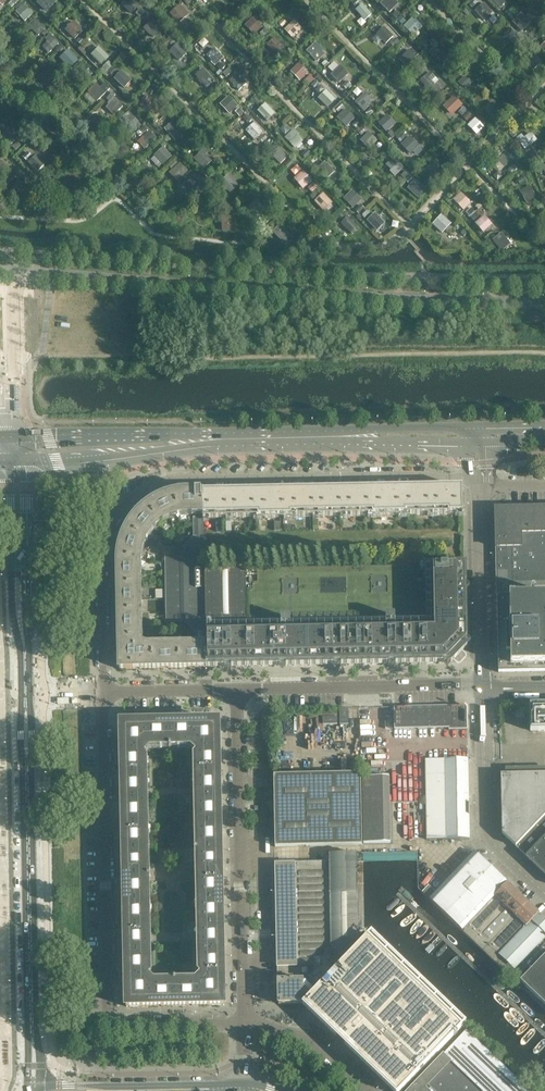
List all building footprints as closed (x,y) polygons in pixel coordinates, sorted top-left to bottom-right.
[(45,11),(55,1),(55,0),(36,0),(34,1),(45,11)] [(382,2),(391,12),(400,4),(396,0),(384,0),(382,2)] [(483,21),(493,10),(483,0),(482,0),(472,10),(483,21)] [(170,13),(180,23),(191,12),(180,2),(170,13)] [(26,21),(34,13),(25,3),(17,11),(26,21)] [(115,14),(126,24),(136,14),(126,3),(115,14)] [(364,3),(357,9),(367,20),(374,14),(364,3)] [(512,20),(522,30),(533,19),(522,9),(512,20)] [(245,23),(256,33),(266,22),(256,12),(245,23)] [(164,30),(153,15),(143,23),(155,37),(164,30)] [(405,25),(415,34),(424,25),(414,15),(405,25)] [(283,27),(293,37),(304,26),(293,16),(283,27)] [(26,29),(37,39),(47,28),(36,18),(26,29)] [(77,38),(86,29),(76,20),(67,29),(77,38)] [(376,32),(387,43),(397,32),(387,22),(376,32)] [(509,45),(521,37),(512,26),(501,35),(509,45)] [(53,34),(43,45),(51,53),(61,42),(53,34)] [(269,44),(278,54),(286,47),(277,37),(269,44)] [(429,52),(439,62),(450,52),(439,41),(429,52)] [(166,52),(177,63),(187,52),(177,42),(166,52)] [(308,51),(319,62),(328,52),(317,42),(308,51)] [(89,55),(100,65),(110,55),(99,45),(89,55)] [(203,56),(214,66),(224,55),(213,45),(203,56)] [(409,66),(418,55),(410,48),(401,58),(409,66)] [(57,60),(67,70),(78,59),(67,49),(57,60)] [(522,66),(533,76),(543,65),(533,55),(522,66)] [(288,72),(299,82),(309,71),(299,61),(288,72)] [(331,75),(342,85),(352,74),(342,64),(331,75)] [(208,86),(216,79),(205,67),(197,74),(208,86)] [(115,77),(126,88),(134,79),(123,69),(115,77)] [(421,79),(434,92),(444,82),(431,69),(421,79)] [(232,79),(241,89),(249,82),(240,72),(232,79)] [(331,108),(342,96),(331,85),(320,97),(331,108)] [(362,87),(357,92),(361,95),(356,102),(368,112),(373,106),(369,103),(374,96),(362,87)] [(139,104),(150,114),(160,103),(149,93),(139,104)] [(217,104),(227,114),(238,103),(227,93),(217,104)] [(442,104),(453,114),(463,103),(452,93),(442,104)] [(482,107),(493,117),(503,107),(493,96),(482,107)] [(103,108),(113,118),(124,107),(113,97),(103,108)] [(255,111),(265,121),(276,110),(265,100),(255,111)] [(466,120),(473,116),(467,105),(460,109),(466,120)] [(336,118),(347,128),(357,117),(347,107),(336,118)] [(135,131),(143,124),(131,110),(123,117),(135,131)] [(376,122),(387,133),(397,122),(387,112),(376,122)] [(469,124),(479,135),(487,127),(477,116),(469,124)] [(258,122),(247,128),(254,139),(265,133),(258,122)] [(3,137),(13,147),(24,136),(13,126),(3,137)] [(146,149),(159,137),(149,126),(136,138),(146,149)] [(165,138),(176,148),(186,137),(175,127),(165,138)] [(286,138),(299,148),(306,138),(293,128),(286,138)] [(370,148),(379,139),(370,130),(361,139),(370,148)] [(517,138),(528,149),(539,139),(532,131),(526,136),(523,132),(517,138)] [(413,134),(404,141),(416,158),(426,151),(413,134)] [(269,155),(280,166),(290,155),(279,145),(269,155)] [(151,157),(161,167),(172,157),(161,146),(151,157)] [(47,163),(30,148),(23,155),(40,171),(47,163)] [(204,149),(195,158),(205,169),(215,159),(204,149)] [(385,166),(395,176),(406,166),(395,155),(385,166)] [(489,166),(499,176),(510,165),(499,155),(489,166)] [(423,169),(433,179),(444,168),(433,158),(423,169)] [(316,171),(327,181),(337,171),(327,160),(316,171)] [(181,161),(171,172),(179,180),(190,169),(181,161)] [(310,194),(319,187),(305,169),(296,176),(310,194)] [(405,176),(412,184),(409,187),(420,197),(428,188),(410,171),(405,176)] [(217,188),(227,198),(238,187),(227,177),(217,188)] [(179,192),(190,203),(200,192),(190,182),(179,192)] [(7,196),(18,206),(28,195),(18,185),(7,196)] [(56,208),(67,199),(59,187),(47,196),(56,208)] [(356,208),(365,199),(354,189),(345,198),(356,208)] [(452,198),(463,208),(471,200),(460,190),(452,198)] [(311,202),(322,212),(332,201),(322,191),(311,202)] [(261,199),(252,203),(255,211),(264,208),(261,199)] [(473,207),(467,211),(476,222),(482,218),(473,207)] [(365,220),(376,230),(386,219),(375,209),(365,220)] [(431,222),(442,232),(452,222),(441,211),(431,222)] [(485,232),(495,223),(486,214),(477,223),(485,232)] [(220,231),(235,232),(236,217),(221,217),(220,231)] [(351,229),(357,224),(351,217),(345,222),(351,229)] [(270,231),(281,242),(291,231),(281,221),(270,231)] [(502,251),(512,240),(502,230),(491,241),(502,251)] [(432,515),(432,488),(421,488),(421,486),(416,486),(415,486),(415,488),(403,489),(404,515),(432,515)] [(463,514),(462,488),(449,488),(449,486),(443,486),(443,488),(432,488),(432,515),(463,514)] [(374,516),(374,489),(362,489),(362,487),(356,488),(356,487),(356,490),(345,490),(345,516),(374,516)] [(404,515),(403,489),(392,489),(391,487),(386,487),(386,489),(374,489),(374,516),(404,515)] [(318,517),(317,490),(307,490),(307,488),(301,489),(301,488),(301,491),(289,491),(289,517),(318,517)] [(345,516),(345,490),(334,490),(334,488),(329,488),(328,488),(328,490),(317,490),(318,517),(345,516)] [(260,518),(259,491),(247,492),(247,490),(242,490),(242,489),(241,489),(241,492),(231,492),(231,518),(260,518)] [(289,517),(289,491),(277,491),(277,489),(272,489),(271,489),(271,491),(259,491),(260,518),(289,517)] [(231,518),(231,492),(220,492),(220,490),(214,490),(214,492),(203,492),(203,519),(231,518)] [(98,491),(89,491),(89,504),(98,504),(98,491)] [(206,647),(204,570),(203,519),(203,492),(194,493),(194,516),(193,516),(193,530),(177,549),(163,549),(164,624),(179,623),(195,640),(196,646),(195,646),(195,647),(206,647)] [(194,516),(194,493),(188,493),(184,493),(180,493),(177,494),(174,494),(179,515),(181,515),(185,514),(187,514),(191,514),(191,516),(193,516),(194,516)] [(179,515),(174,494),(170,495),(167,496),(164,497),(160,499),(156,501),(154,502),(150,504),(147,507),(159,524),(161,523),(163,521),(166,520),(169,519),(179,515)] [(159,524),(147,507),(144,509),(141,512),(139,514),(136,517),(133,520),(130,524),(128,527),(126,530),(145,540),(146,538),(148,536),(149,534),(151,531),(153,530),(155,528),(157,525),(159,524)] [(495,509),(499,673),(544,672),(544,508),(495,509)] [(144,542),(145,540),(126,530),(125,532),(124,534),(123,537),(122,541),(120,545),(119,549),(118,553),(118,556),(118,559),(139,561),(139,557),(140,555),(140,552),(141,550),(142,548),(143,546),(144,542)] [(139,586),(139,565),(139,563),(139,561),(118,559),(118,562),(118,566),(118,587),(139,586)] [(466,639),(465,592),(466,592),(470,588),(466,584),(465,584),(465,569),(465,565),(204,570),(206,647),(206,667),(224,667),(228,671),(232,667),(232,666),(279,666),(283,670),(286,666),(286,665),(333,665),(337,669),(341,665),(341,664),(388,664),(392,668),(396,664),(396,663),(443,663),(447,667),(451,663),(451,662),(465,648),(466,647),(471,643),(467,639),(466,639)] [(140,613),(139,586),(118,587),(119,613),(140,613)] [(140,639),(140,613),(119,613),(119,640),(140,639)] [(136,655),(137,654),(146,654),(146,648),(140,645),(140,639),(119,640),(120,669),(137,669),(136,655)] [(179,669),(179,647),(152,648),(152,669),(179,669)] [(206,647),(195,647),(179,647),(179,669),(206,668),(206,667),(206,647)] [(152,669),(152,648),(146,648),(146,654),(137,654),(136,655),(137,669),(152,669)] [(530,705),(531,731),(544,731),(544,704),(530,705)] [(468,727),(467,705),(394,707),(394,729),(455,728),(467,727),(468,727)] [(349,725),(348,708),(339,708),(340,725),(349,725)] [(195,742),(195,722),(170,723),(170,749),(178,749),(178,746),(191,746),(195,742)] [(219,750),(219,722),(195,722),(195,742),(191,746),(192,746),(197,752),(199,750),(219,750)] [(145,743),(145,723),(121,724),(121,752),(141,751),(143,753),(143,752),(149,747),(145,743)] [(170,749),(170,723),(145,723),(145,743),(149,747),(169,747),(169,749),(170,749)] [(220,775),(219,761),(219,750),(199,750),(197,752),(195,753),(196,775),(220,775)] [(146,776),(145,754),(143,752),(143,753),(141,751),(121,752),(122,777),(146,776)] [(468,781),(468,765),(468,759),(426,760),(426,782),(468,781)] [(362,845),(361,774),(274,775),(275,847),(362,845)] [(544,817),(544,774),(501,775),(502,833),(516,847),(544,817)] [(220,800),(220,775),(196,775),(196,792),(196,801),(220,800)] [(146,801),(146,776),(122,777),(122,802),(146,801)] [(389,843),(387,777),(362,777),(363,844),(389,843)] [(470,839),(469,794),(468,781),(426,782),(427,840),(470,839)] [(221,825),(220,800),(196,801),(197,826),(221,825)] [(147,827),(146,801),(122,802),(123,827),(147,827)] [(516,847),(544,875),(544,817),(516,847)] [(221,851),(221,825),(197,826),(197,850),(197,851),(221,851)] [(147,852),(147,827),(123,827),(123,853),(147,852)] [(222,876),(221,851),(197,851),(197,850),(195,850),(195,860),(197,860),(198,877),(222,876)] [(147,869),(147,852),(123,853),(124,878),(148,878),(150,878),(150,869),(147,869)] [(507,883),(491,868),(475,852),(462,866),(494,896),(507,883)] [(357,863),(357,854),(330,855),(330,863),(357,863)] [(364,940),(364,927),(363,863),(357,863),(330,863),(276,864),(279,1004),(303,1004),(364,940)] [(461,930),(494,896),(462,866),(436,893),(430,900),(461,930)] [(222,901),(222,876),(198,877),(198,902),(222,901)] [(148,903),(148,878),(124,878),(124,903),(148,903)] [(483,950),(528,904),(507,883),(494,896),(461,930),(483,950)] [(436,893),(429,885),(422,892),(430,900),(436,893)] [(223,927),(222,901),(198,902),(199,927),(223,927)] [(149,928),(148,903),(124,903),(125,929),(149,928)] [(544,938),(544,920),(528,904),(483,950),(509,976),(544,938)] [(223,952),(223,938),(223,927),(199,927),(199,953),(223,952)] [(149,954),(149,939),(149,928),(125,929),(125,954),(149,954)] [(364,940),(303,1004),(394,1090),(400,1090),(465,1023),(371,933),(364,940)] [(224,977),(223,960),(223,952),(199,953),(200,975),(202,976),(203,978),(224,977)] [(150,975),(149,954),(125,954),(126,979),(146,979),(148,977),(150,975)] [(521,981),(544,1004),(544,956),(521,981)] [(224,1005),(224,977),(203,978),(202,976),(196,982),(200,985),(200,1006),(224,1005)] [(150,1007),(150,986),(154,983),(153,983),(148,977),(146,979),(126,979),(126,1007),(150,1007)] [(175,1006),(175,980),(166,980),(166,982),(154,983),(150,986),(150,1007),(175,1006)] [(200,1006),(200,985),(196,982),(176,982),(176,980),(175,980),(175,1006),(200,1006)] [(466,1031),(409,1090),(529,1090),(466,1031)]
